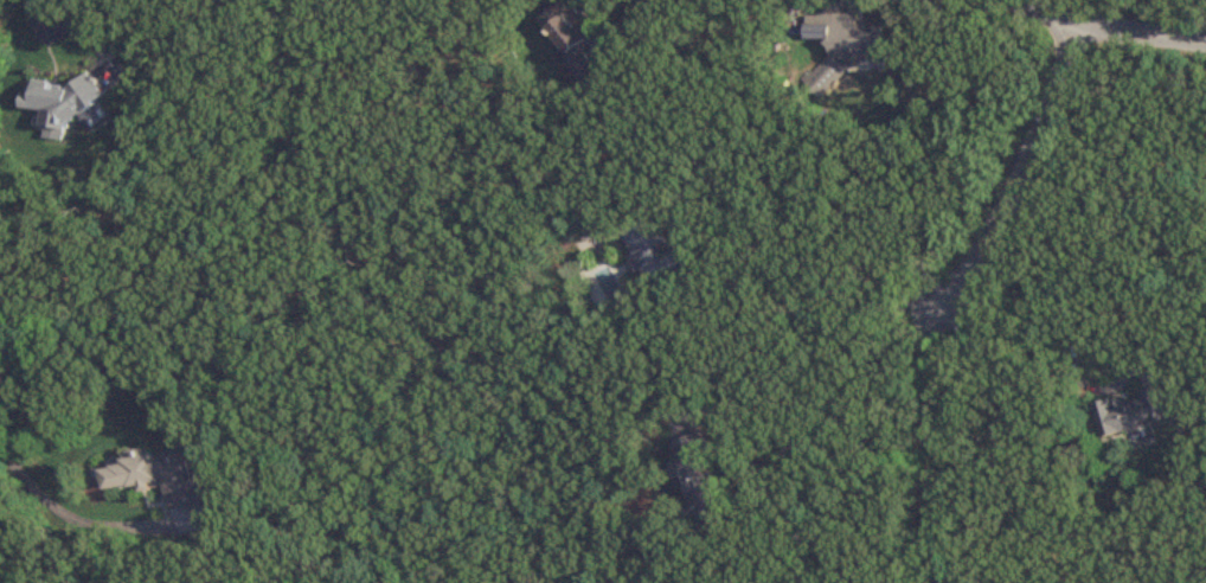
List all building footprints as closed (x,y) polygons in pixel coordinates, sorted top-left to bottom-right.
[(598,40),(567,1),(544,20),(575,58),(568,64),(587,87),(604,74),(592,59),(598,54),(603,61),(615,51),(603,36),(598,40)] [(810,14),(810,43),(843,43),(843,57),(846,57),(846,52),(861,52),(861,48),(872,48),(872,35),(861,35),(861,14),(810,14)] [(37,80),(35,94),(26,93),(25,110),(47,111),(46,129),(73,131),(74,113),(102,116),(104,85),(37,80)] [(624,228),(652,286),(700,262),(690,241),(672,249),(666,236),(667,235),(656,212),(624,228)] [(1102,436),(1173,420),(1165,387),(1095,403),(1102,436)] [(171,508),(209,504),(206,474),(198,475),(196,454),(160,457),(159,449),(127,453),(129,465),(106,467),(108,489),(168,483),(171,508)]
